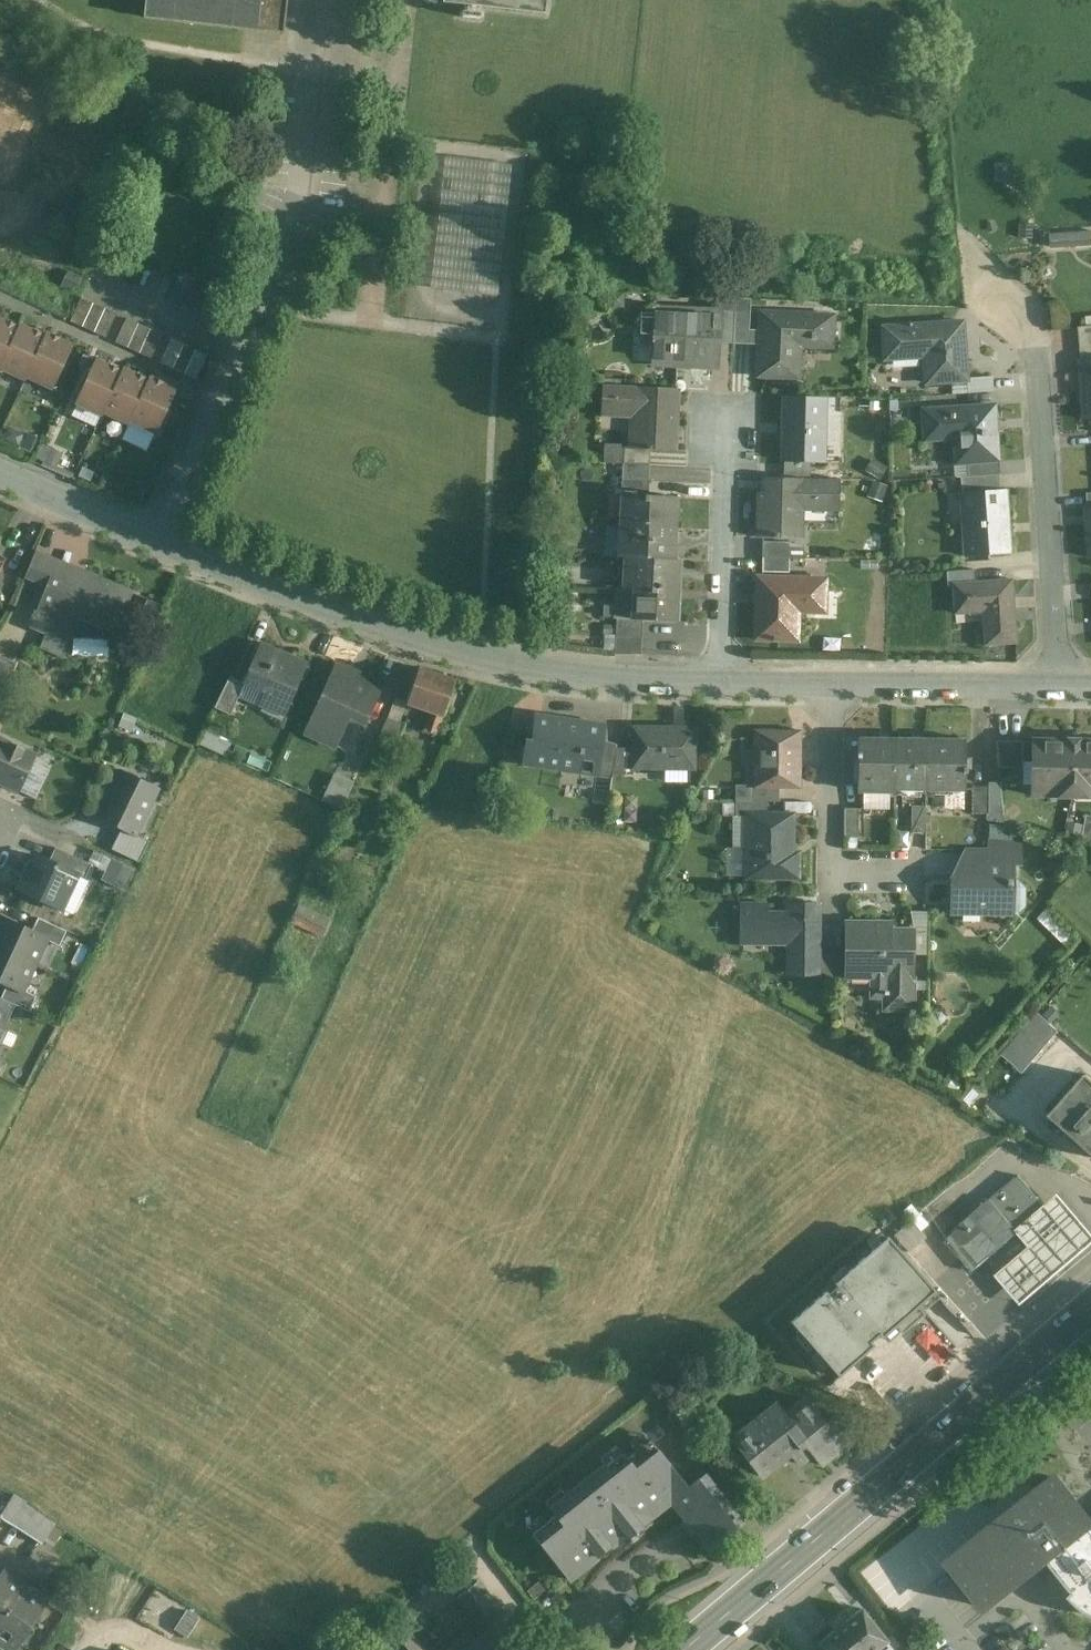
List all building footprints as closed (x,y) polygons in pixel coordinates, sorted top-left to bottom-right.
[(144,18),(285,33),(289,0),(146,0),(144,18)] [(444,2),(464,4),(463,11),(461,12),(460,14),(461,16),(462,17),(479,19),(481,18),(482,17),(481,15),(481,14),(479,13),(480,6),(545,13),(547,0),(444,0),(444,2)] [(1088,233),(1051,237),(1052,251),(1090,247),(1090,233),(1088,233)] [(734,297),(721,296),(720,312),(734,312),(734,297)] [(93,303),(82,297),(70,321),(82,327),(93,303)] [(750,298),(734,297),(734,312),(749,313),(750,298)] [(93,303),(82,327),(94,332),(105,308),(93,303)] [(117,314),(105,308),(94,332),(106,338),(117,314)] [(713,313),(655,311),(653,349),(670,349),(670,354),(673,355),(673,363),(710,365),(713,313)] [(720,312),(719,331),(719,343),(732,344),(734,312),(720,312)] [(748,330),(749,313),(734,312),(733,337),(748,337),(748,330)] [(833,315),(760,312),(758,375),(797,377),(799,345),(831,346),(833,315)] [(138,324),(127,318),(115,342),(127,348),(138,324)] [(0,319),(0,368),(20,325),(19,325),(18,328),(0,319)] [(961,321),(882,327),(884,358),(924,355),(926,381),(965,378),(965,377),(961,321)] [(138,324),(127,348),(139,353),(150,329),(138,324)] [(20,325),(0,368),(0,369),(0,368),(25,380),(47,334),(46,333),(45,336),(20,325)] [(1085,327),(1079,328),(1080,344),(1090,343),(1090,326),(1085,327)] [(150,329),(139,353),(151,359),(162,335),(150,329)] [(748,337),(733,337),(732,344),(758,345),(759,331),(748,330),(748,337)] [(73,346),(47,334),(25,380),(26,380),(27,377),(53,389),(73,346)] [(172,339),(161,363),(173,369),(184,345),(172,339)] [(1080,344),(1081,360),(1090,359),(1090,343),(1080,344)] [(184,345),(173,369),(185,374),(196,350),(184,345)] [(196,350),(185,374),(196,380),(208,355),(196,350)] [(1081,360),(1085,420),(1090,420),(1090,359),(1081,360)] [(121,372),(96,360),(75,403),(102,415),(104,413),(103,412),(122,372),(121,372)] [(148,380),(123,369),(121,372),(122,372),(103,412),(104,413),(129,424),(130,421),(148,381),(148,380)] [(992,375),(965,377),(965,378),(966,391),(993,389),(992,375)] [(176,390),(149,377),(148,380),(148,381),(130,421),(156,433),(176,390)] [(676,387),(602,384),(601,415),(602,411),(634,413),(632,447),(632,448),(650,449),(673,450),(676,387)] [(824,397),(783,397),(782,460),(809,461),(822,461),(824,397)] [(994,404),(921,409),(924,440),(925,440),(925,434),(952,432),(954,463),(966,462),(998,460),(994,404)] [(605,445),(604,462),(622,462),(623,446),(605,445)] [(623,446),(622,462),(649,464),(650,449),(632,448),(632,447),(623,446)] [(809,461),(783,460),(783,477),(808,478),(809,461)] [(998,460),(966,462),(967,476),(999,473),(998,460)] [(649,464),(622,462),(621,478),(649,479),(649,464)] [(967,476),(961,476),(962,492),(1000,490),(999,473),(967,476)] [(783,477),(765,477),(765,492),(759,492),(758,536),(797,537),(798,506),(839,507),(839,479),(808,478),(783,477)] [(649,479),(621,478),(620,497),(622,497),(622,494),(648,495),(649,479)] [(1000,490),(962,492),(966,557),(1009,554),(1005,489),(1000,490)] [(648,495),(622,494),(622,497),(621,525),(673,527),(674,496),(648,495)] [(621,525),(619,556),(626,556),(671,558),(673,527),(621,525)] [(789,542),(762,542),(761,557),(789,557),(789,542)] [(58,562),(36,554),(37,553),(35,552),(25,577),(46,585),(48,586),(55,569),(58,562)] [(671,558),(626,556),(625,587),(678,589),(679,558),(671,558)] [(789,557),(761,557),(761,571),(788,572),(789,557)] [(131,595),(85,576),(86,573),(85,572),(82,580),(55,569),(48,586),(46,585),(35,613),(33,612),(31,617),(33,618),(32,621),(47,627),(45,632),(46,633),(68,642),(77,620),(116,635),(134,592),(132,592),(131,595)] [(974,569),(946,572),(947,586),(953,585),(953,584),(975,583),(974,569)] [(824,578),(757,577),(755,638),(773,638),(773,641),(777,641),(777,638),(797,639),(797,605),(824,605),(824,578)] [(975,583),(953,584),(953,585),(955,612),(983,610),(985,645),(1015,643),(1010,580),(975,583)] [(625,587),(615,587),(614,617),(616,617),(633,617),(633,618),(643,619),(676,620),(678,589),(625,587)] [(633,618),(633,617),(616,617),(615,636),(642,636),(643,619),(633,618)] [(68,642),(46,633),(40,649),(62,658),(68,642)] [(642,636),(615,636),(614,653),(641,654),(642,636)] [(306,665),(260,644),(243,682),(269,694),(263,706),(283,715),(306,665)] [(2,692),(14,665),(0,659),(0,691),(2,692)] [(381,683),(336,663),(305,732),(336,746),(349,716),(363,723),(381,683)] [(455,680),(417,666),(405,702),(430,710),(423,729),(436,733),(455,680)] [(241,690),(226,684),(214,709),(229,716),(241,690)] [(405,725),(386,717),(375,743),(394,751),(405,725)] [(602,727),(533,717),(527,764),(595,774),(600,741),(602,727)] [(695,730),(633,729),(633,750),(633,770),(695,770),(695,730)] [(798,733),(756,733),(756,784),(756,785),(779,785),(798,786),(798,733)] [(0,738),(0,782),(19,791),(36,755),(0,738)] [(1079,739),(1066,739),(1066,742),(1032,742),(1031,795),(1090,795),(1090,742),(1079,742),(1079,739)] [(896,740),(858,740),(858,792),(865,793),(884,793),(889,793),(895,793),(895,792),(896,740)] [(927,740),(896,740),(895,792),(926,792),(927,740)] [(965,741),(927,740),(926,792),(944,792),(963,792),(963,793),(964,792),(965,741)] [(600,741),(595,774),(612,777),(612,774),(615,750),(616,746),(600,741)] [(1023,741),(996,741),(999,767),(1023,768),(1023,741)] [(633,750),(615,750),(612,774),(632,775),(633,770),(633,750)] [(160,789),(120,769),(97,817),(121,829),(137,837),(137,835),(160,789)] [(353,782),(336,774),(323,801),(341,809),(353,782)] [(612,777),(595,774),(592,794),(609,796),(612,777)] [(1000,783),(988,787),(988,815),(988,820),(1004,823),(1000,783)] [(779,785),(756,785),(756,784),(750,784),(750,801),(767,802),(779,802),(779,785)] [(988,787),(972,787),(972,815),(988,815),(988,787)] [(963,792),(944,792),(944,810),(963,810),(963,793),(963,792)] [(884,793),(865,793),(865,809),(889,809),(889,793),(884,793)] [(750,801),(735,801),(735,816),(747,816),(747,815),(767,815),(767,802),(750,801)] [(926,806),(912,806),(912,832),(925,833),(926,806)] [(858,809),(843,809),(843,838),(857,838),(858,809)] [(767,815),(747,815),(747,816),(746,877),(797,877),(798,853),(792,853),(792,815),(767,815)] [(1086,815),(1081,838),(1090,841),(1090,816),(1086,815)] [(137,837),(121,829),(112,849),(139,862),(149,841),(137,835),(137,837)] [(988,850),(974,850),(974,876),(995,876),(995,863),(1014,863),(1014,865),(1021,865),(1022,841),(988,841),(988,850)] [(92,864),(56,847),(49,861),(77,874),(77,875),(85,879),(92,864)] [(49,861),(35,855),(19,889),(61,909),(77,875),(77,874),(49,861)] [(129,887),(138,869),(114,858),(106,876),(129,887)] [(974,876),(950,876),(950,911),(1013,912),(1014,910),(1019,910),(1024,906),(1024,888),(1019,883),(1014,883),(1014,865),(1014,863),(995,863),(995,876),(974,876)] [(330,919),(298,904),(291,921),(323,935),(330,919)] [(817,907),(789,906),(789,915),(763,914),(763,906),(743,906),(743,942),(789,942),(788,972),(815,973),(816,973),(817,955),(817,907)] [(1,917),(0,919),(0,949),(34,964),(45,939),(46,938),(32,932),(1,917)] [(66,931),(38,918),(32,932),(46,938),(45,939),(59,946),(66,931)] [(913,933),(877,932),(877,925),(844,924),(843,955),(843,975),(845,975),(870,975),(870,996),(885,996),(884,1010),(914,1011),(915,977),(912,977),(913,933)] [(0,949),(0,980),(8,984),(22,990),(34,964),(0,949)] [(832,955),(817,955),(816,973),(815,973),(814,981),(831,981),(832,955)] [(843,955),(832,955),(831,981),(831,984),(845,984),(845,975),(843,975),(843,955)] [(22,990),(8,984),(1,998),(15,1005),(29,1011),(36,996),(22,990)] [(0,998),(0,1020),(7,1023),(15,1005),(1,998),(0,998)] [(1039,1014),(1014,1043),(1012,1041),(1001,1055),(1023,1074),(1059,1031),(1039,1014)] [(1087,1075),(1080,1083),(1072,1076),(1048,1101),(1056,1109),(1050,1116),(1090,1154),(1090,1079),(1087,1075)] [(1048,1208),(1019,1175),(1019,1176),(991,1200),(1018,1234),(1048,1208)] [(1048,1208),(1018,1234),(1030,1248),(997,1276),(1021,1304),(1090,1244),(1090,1233),(1062,1196),(1048,1208)] [(1018,1234),(991,1200),(963,1224),(991,1257),(1018,1234)] [(926,1237),(911,1221),(894,1235),(909,1252),(926,1237)] [(963,1224),(945,1239),(944,1239),(973,1273),(991,1257),(963,1224)] [(887,1237),(790,1322),(838,1376),(935,1291),(887,1237)] [(804,1399),(784,1416),(775,1405),(731,1441),(759,1474),(786,1452),(795,1463),(808,1452),(818,1465),(842,1445),(826,1425),(804,1399)] [(854,1435),(837,1415),(826,1425),(842,1445),(854,1435)] [(632,1417),(537,1492),(550,1509),(567,1497),(566,1496),(605,1465),(606,1466),(622,1452),(627,1458),(650,1439),(632,1417)] [(699,1439),(667,1436),(655,1445),(687,1487),(703,1474),(704,1475),(719,1463),(699,1439)] [(605,1465),(566,1496),(567,1497),(550,1509),(555,1515),(532,1533),(568,1579),(626,1533),(628,1537),(642,1527),(641,1526),(673,1501),(671,1500),(687,1487),(655,1445),(650,1439),(627,1458),(622,1452),(606,1466),(605,1465)] [(704,1475),(703,1474),(687,1487),(671,1500),(673,1501),(710,1549),(742,1523),(704,1475)] [(1059,1478),(952,1563),(988,1608),(1011,1590),(1048,1560),(1076,1596),(1078,1597),(1090,1608),(1090,1518),(1059,1478)] [(0,1515),(0,1517),(12,1524),(25,1504),(27,1501),(14,1494),(0,1515)] [(55,1523),(25,1504),(12,1524),(42,1544),(55,1523)] [(0,1574),(0,1639),(16,1649),(47,1601),(2,1572),(0,1574)] [(477,1582),(456,1599),(479,1629),(500,1612),(477,1582)] [(863,1608),(821,1642),(827,1649),(878,1649),(889,1641),(863,1608)] [(473,1642),(468,1636),(450,1649),(498,1649),(484,1633),(473,1642)] [(410,1635),(392,1649),(422,1649),(410,1635)]
